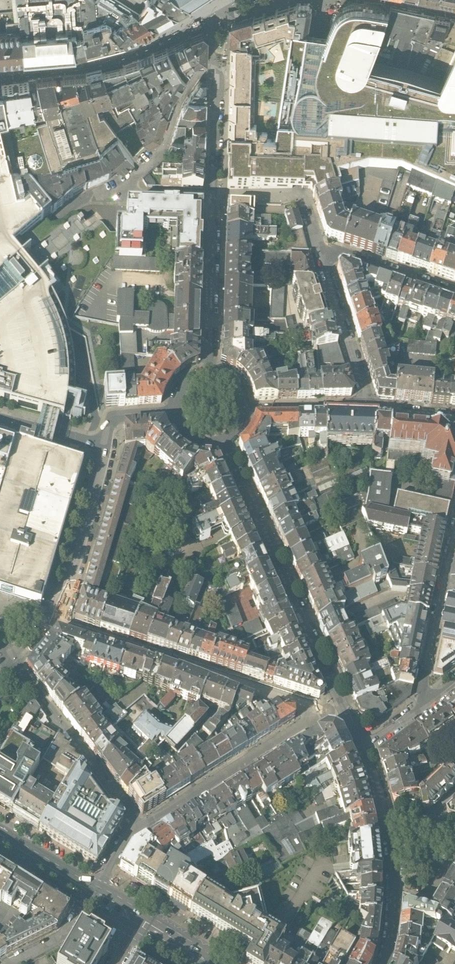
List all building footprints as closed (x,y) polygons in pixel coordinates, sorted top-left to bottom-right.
[(4,59),(22,59),(18,28),(15,0),(0,0),(0,60),(4,59)] [(22,59),(48,57),(74,55),(72,36),(78,35),(76,22),(81,21),(79,0),(15,0),(18,28),(22,59)] [(107,13),(109,8),(100,3),(96,0),(79,0),(81,21),(83,34),(85,53),(94,51),(102,49),(98,24),(107,13)] [(119,0),(102,0),(100,3),(109,8),(107,13),(113,16),(122,22),(142,35),(149,31),(158,25),(139,13),(132,8),(128,15),(121,11),(125,4),(119,0)] [(125,4),(132,8),(139,13),(158,25),(164,21),(170,18),(177,13),(158,0),(119,0),(125,4)] [(177,13),(183,9),(190,5),(182,0),(158,0),(177,13)] [(442,82),(427,77),(417,74),(407,70),(371,63),(383,32),(388,18),(391,8),(369,4),(361,3),(354,4),(349,5),(343,7),(338,12),(334,18),(327,35),(317,34),(308,32),(294,30),(293,30),(280,120),(277,133),(229,132),(228,169),(228,188),(296,191),(310,191),(313,199),(336,192),(358,186),(357,173),(367,170),(399,172),(411,176),(436,187),(453,194),(454,195),(454,53),(442,82)] [(230,118),(229,132),(277,133),(280,120),(293,30),(294,30),(299,4),(293,6),(270,13),(253,18),(257,38),(259,45),(253,45),(249,45),(249,43),(232,42),(232,46),(230,118)] [(309,4),(299,4),(294,30),(308,32),(312,7),(309,4)] [(383,32),(371,63),(407,70),(417,74),(425,57),(422,50),(426,41),(436,18),(408,12),(391,8),(388,18),(383,32)] [(118,44),(125,43),(111,31),(107,27),(113,16),(107,13),(98,24),(102,49),(118,44)] [(253,18),(232,24),(232,42),(249,43),(249,45),(253,45),(251,39),(257,38),(253,18)] [(436,18),(426,41),(439,47),(451,21),(436,18)] [(442,82),(454,53),(454,22),(451,21),(439,47),(432,64),(427,77),(442,82)] [(134,39),(142,35),(122,22),(120,27),(115,24),(111,31),(125,43),(134,39)] [(199,56),(204,63),(206,63),(207,35),(205,33),(204,32),(190,38),(199,56)] [(72,36),(74,55),(80,54),(85,53),(83,34),(78,35),(72,36)] [(183,42),(193,62),(194,64),(204,63),(199,56),(190,38),(188,40),(183,42)] [(439,47),(426,41),(422,50),(425,57),(417,74),(427,77),(432,64),(439,47)] [(175,46),(184,66),(189,72),(194,64),(193,62),(183,42),(179,44),(175,46)] [(173,62),(180,74),(185,78),(189,72),(184,66),(175,46),(171,48),(167,50),(173,62)] [(162,73),(167,80),(175,93),(185,78),(180,74),(173,62),(167,50),(161,52),(153,55),(162,73)] [(152,90),(167,80),(162,73),(153,55),(151,56),(138,61),(152,90)] [(118,113),(128,108),(135,103),(137,107),(142,104),(148,100),(148,99),(155,95),(152,90),(138,61),(124,66),(101,72),(112,98),(118,113)] [(94,104),(112,98),(101,72),(85,75),(94,104)] [(74,77),(93,137),(109,178),(132,157),(115,133),(103,117),(99,119),(94,104),(85,75),(80,76),(74,77)] [(59,101),(84,189),(109,178),(93,137),(74,77),(52,78),(59,101)] [(59,159),(71,197),(84,189),(59,101),(52,78),(46,79),(36,80),(42,106),(44,113),(48,126),(59,159)] [(38,129),(48,126),(44,113),(42,106),(36,80),(32,81),(28,81),(33,110),(38,129)] [(167,80),(152,90),(155,95),(166,113),(169,103),(171,99),(175,93),(167,80)] [(198,84),(187,100),(205,100),(205,91),(207,89),(205,87),(205,85),(207,83),(206,81),(206,80),(200,80),(198,83),(198,84)] [(1,85),(20,188),(27,187),(50,214),(62,205),(48,162),(38,129),(33,110),(28,81),(14,83),(1,85)] [(1,276),(18,262),(22,259),(12,247),(45,219),(50,214),(27,187),(20,188),(1,85),(0,85),(0,278),(1,276)] [(162,123),(166,113),(155,95),(148,99),(148,100),(142,104),(146,110),(139,114),(142,120),(136,123),(148,144),(152,140),(157,138),(157,136),(158,135),(159,132),(161,131),(163,124),(162,123)] [(103,117),(115,133),(120,129),(135,121),(128,108),(118,113),(112,98),(94,104),(99,119),(103,117)] [(183,106),(177,124),(204,124),(205,100),(187,100),(183,106)] [(172,139),(184,140),(183,147),(204,147),(204,124),(177,124),(172,139)] [(48,162),(59,159),(48,126),(38,129),(48,162)] [(183,148),(183,147),(184,140),(172,139),(169,148),(183,148)] [(165,159),(182,159),(203,160),(204,147),(183,147),(183,148),(183,154),(179,154),(177,152),(167,152),(165,159)] [(59,159),(48,162),(62,205),(71,197),(59,159)] [(158,173),(162,173),(203,175),(203,160),(182,159),(182,168),(176,168),(175,165),(171,165),(169,167),(163,167),(163,170),(158,169),(158,173)] [(161,180),(161,186),(203,187),(203,175),(162,173),(162,180),(161,180)] [(149,174),(143,179),(148,185),(155,186),(155,183),(149,174)] [(411,176),(406,191),(431,201),(436,187),(411,176)] [(358,186),(336,192),(340,204),(342,203),(358,198),(358,186)] [(433,204),(442,207),(448,209),(453,194),(436,187),(431,201),(427,215),(430,215),(433,204)] [(257,216),(284,216),(295,212),(306,205),(311,203),(313,199),(310,191),(296,191),(228,188),(227,203),(257,204),(257,216)] [(317,211),(340,204),(336,192),(313,199),(317,211)] [(404,195),(397,219),(407,222),(407,221),(415,199),(404,195)] [(257,204),(227,203),(227,216),(254,216),(257,216),(257,204)] [(321,224),(340,218),(338,210),(344,208),(342,203),(340,204),(317,211),(321,224)] [(116,233),(115,259),(145,260),(146,234),(142,234),(142,230),(170,231),(170,261),(178,261),(200,262),(202,207),(127,205),(126,223),(116,222),(116,233)] [(416,248),(410,267),(428,273),(435,252),(448,209),(442,207),(441,211),(438,213),(427,245),(430,246),(428,250),(424,249),(417,247),(416,248)] [(284,216),(289,233),(300,229),(295,212),(284,216)] [(61,314),(62,316),(65,317),(73,319),(113,259),(115,259),(116,233),(110,233),(102,224),(100,222),(97,222),(95,222),(89,227),(87,225),(85,222),(80,215),(76,214),(71,215),(61,224),(51,226),(45,219),(31,231),(12,247),(22,259),(24,257),(33,267),(40,276),(46,271),(47,272),(60,288),(51,296),(61,314)] [(226,230),(266,231),(266,223),(254,222),(254,216),(227,216),(226,230)] [(340,218),(321,224),(325,238),(329,241),(342,246),(349,227),(344,225),(342,223),(340,218)] [(411,246),(408,245),(409,244),(411,239),(413,239),(418,225),(407,221),(407,222),(409,223),(405,237),(396,263),(410,267),(416,248),(411,246)] [(349,227),(342,246),(373,255),(380,231),(374,229),(374,228),(358,223),(357,224),(351,222),(349,227)] [(285,246),(284,254),(289,254),(307,254),(300,229),(289,233),(294,245),(285,246)] [(381,229),(380,231),(373,255),(385,259),(393,233),(381,229)] [(225,252),(249,253),(250,239),(275,240),(274,231),(266,231),(226,230),(225,252)] [(435,252),(428,273),(441,277),(454,232),(448,230),(441,251),(443,251),(442,254),(435,252)] [(441,277),(453,281),(454,275),(454,259),(453,258),(454,255),(454,232),(441,277)] [(405,237),(393,233),(385,259),(396,263),(405,237)] [(225,267),(225,269),(248,271),(248,268),(249,253),(225,252),(225,267)] [(279,254),(258,252),(258,263),(279,264),(279,254)] [(279,254),(279,264),(289,266),(289,254),(284,254),(279,254)] [(296,287),(318,288),(307,254),(289,254),(289,266),(294,266),(296,287)] [(15,298),(34,282),(38,278),(40,276),(33,267),(24,257),(22,259),(18,262),(1,276),(0,278),(0,310),(15,298)] [(113,259),(113,271),(161,273),(161,261),(145,260),(115,259),(113,259)] [(177,287),(177,298),(199,299),(200,262),(178,261),(177,270),(174,270),(173,287),(177,287)] [(340,267),(337,270),(343,287),(360,282),(358,273),(340,267)] [(246,286),(248,271),(225,269),(224,286),(246,286)] [(75,376),(74,356),(70,340),(66,328),(62,316),(61,314),(51,296),(60,288),(47,272),(39,279),(38,278),(34,282),(15,298),(0,310),(0,367),(75,376)] [(380,303),(393,284),(366,274),(361,282),(363,288),(370,286),(374,288),(370,298),(380,303)] [(360,282),(343,287),(348,300),(365,295),(363,288),(361,282),(360,282)] [(390,306),(397,308),(403,288),(393,284),(380,303),(380,313),(381,319),(385,324),(390,306)] [(222,320),(248,320),(249,286),(246,286),(224,286),(222,320)] [(269,287),(269,308),(269,320),(272,320),(280,320),(280,306),(282,298),(282,286),(269,287)] [(365,295),(348,300),(351,311),(368,306),(370,298),(374,288),(370,286),(366,299),(365,295)] [(296,287),(290,287),(301,328),(305,327),(328,321),(318,288),(296,287)] [(399,322),(405,325),(407,320),(415,291),(403,288),(397,308),(402,309),(399,322)] [(421,315),(428,295),(415,291),(407,320),(418,324),(421,315)] [(135,357),(133,330),(148,330),(148,331),(152,333),(156,334),(160,333),(164,332),(166,331),(174,331),(174,346),(198,347),(199,299),(177,298),(174,298),(175,319),(165,319),(165,314),(165,312),(163,309),(160,307),(157,307),(154,307),(151,309),(150,311),(148,314),(149,318),(132,317),(132,296),(117,295),(116,322),(119,322),(119,327),(121,355),(132,356),(135,357)] [(422,329),(429,332),(434,319),(441,300),(428,295),(421,315),(427,317),(422,329)] [(441,341),(442,337),(452,303),(441,300),(434,319),(440,322),(434,339),(441,341)] [(452,303),(442,337),(449,337),(452,324),(454,325),(454,304),(452,303)] [(368,306),(351,311),(356,327),(375,320),(381,319),(380,313),(372,315),(368,306)] [(269,308),(254,308),(254,320),(269,320),(269,308)] [(290,317),(284,320),(286,331),(292,330),(290,317)] [(222,336),(260,336),(260,328),(249,328),(249,320),(248,320),(222,320),(222,336)] [(280,320),(272,320),(272,335),(287,335),(286,331),(284,320),(280,320)] [(375,320),(356,327),(361,342),(380,337),(376,330),(377,328),(375,320)] [(305,327),(307,338),(332,332),(328,321),(305,327)] [(307,338),(305,327),(301,328),(292,330),(286,331),(287,335),(288,342),(299,340),(307,338)] [(312,342),(314,350),(336,345),(332,332),(307,338),(299,340),(300,346),(312,342)] [(380,337),(361,342),(364,355),(382,350),(380,342),(390,339),(389,333),(380,337)] [(221,350),(242,350),(242,341),(263,342),(263,336),(260,336),(222,336),(221,350)] [(412,342),(407,342),(406,353),(435,355),(436,343),(425,343),(412,342)] [(197,363),(197,354),(198,347),(174,346),(146,345),(146,357),(157,358),(164,359),(179,373),(187,367),(197,363)] [(330,373),(335,373),(344,371),(336,345),(314,350),(317,366),(329,365),(330,373)] [(232,367),(262,360),(260,353),(247,356),(246,351),(242,350),(221,350),(221,364),(228,365),(232,367)] [(382,350),(364,355),(368,367),(388,362),(398,358),(398,352),(383,356),(382,350)] [(122,378),(133,376),(132,356),(121,355),(122,378)] [(164,359),(157,358),(140,385),(135,385),(137,405),(160,403),(163,396),(167,388),(174,378),(179,373),(164,359)] [(297,377),(300,376),(304,375),(303,359),(296,362),(297,377)] [(246,381),(265,368),(262,360),(232,367),(240,375),(246,381)] [(388,362),(368,367),(374,385),(386,380),(385,377),(383,371),(389,368),(388,362)] [(41,603),(64,524),(83,461),(50,451),(55,432),(59,416),(67,418),(70,419),(71,417),(81,419),(86,400),(74,397),(75,386),(75,376),(0,367),(0,401),(8,403),(42,412),(38,428),(33,446),(28,445),(30,440),(24,438),(25,434),(21,433),(21,432),(19,431),(19,432),(17,432),(15,441),(0,490),(0,591),(23,597),(41,603)] [(273,385),(292,376),(291,370),(265,378),(265,368),(246,381),(248,385),(251,390),(273,385)] [(352,397),(344,371),(335,373),(335,377),(318,379),(321,398),(352,397)] [(385,377),(386,380),(390,391),(396,389),(397,377),(397,373),(385,377)] [(304,375),(308,399),(321,398),(318,379),(310,380),(309,374),(304,375)] [(293,382),(295,399),(308,399),(304,375),(300,376),(300,381),(293,382)] [(122,378),(124,406),(137,405),(135,385),(133,376),(122,378)] [(273,385),(274,400),(295,399),(293,382),(292,376),(273,385)] [(434,380),(397,377),(396,389),(395,401),(432,404),(433,387),(434,380)] [(105,407),(124,406),(122,378),(104,381),(105,407)] [(386,380),(374,385),(378,400),(395,401),(396,389),(390,391),(386,380)] [(274,400),(273,385),(251,390),(257,401),(274,400)] [(452,388),(433,387),(432,404),(448,405),(452,400),(452,388)] [(297,418),(255,419),(252,429),(246,438),(239,446),(243,454),(263,446),(262,445),(264,444),(262,439),(268,437),(268,436),(281,435),(281,440),(293,438),(298,437),(297,418)] [(312,418),(297,418),(298,437),(308,437),(308,444),(313,444),(313,438),(312,418)] [(326,442),(325,418),(312,418),(313,438),(320,438),(320,441),(319,441),(319,447),(321,450),(326,450),(326,442)] [(325,418),(326,442),(373,443),(375,419),(325,418)] [(375,419),(373,443),(371,456),(377,456),(377,460),(380,460),(381,442),(388,443),(389,428),(390,420),(375,419)] [(163,422),(149,423),(150,433),(147,433),(147,440),(145,446),(154,453),(161,444),(161,441),(169,434),(166,430),(165,426),(163,422)] [(149,423),(124,424),(125,448),(117,476),(129,482),(135,468),(131,466),(136,450),(136,446),(145,446),(147,440),(147,433),(150,433),(149,423)] [(393,462),(416,464),(417,462),(422,463),(432,466),(430,480),(440,482),(454,485),(454,484),(454,437),(446,435),(446,434),(427,430),(427,431),(389,428),(388,443),(386,461),(393,462)] [(172,438),(169,434),(161,441),(161,444),(154,453),(167,464),(173,469),(189,452),(182,448),(176,443),(172,438)] [(15,441),(0,436),(0,490),(15,441)] [(263,446),(243,454),(247,464),(271,454),(281,451),(280,446),(275,447),(269,449),(268,450),(265,451),(263,446)] [(271,454),(247,464),(252,475),(274,466),(275,465),(274,461),(289,454),(287,449),(281,451),(271,454)] [(189,452),(173,469),(182,478),(194,465),(202,456),(195,454),(189,452)] [(202,456),(194,465),(200,477),(202,476),(202,477),(222,468),(216,455),(211,456),(206,456),(202,456)] [(297,472),(291,474),(295,484),(304,480),(308,489),(311,488),(338,476),(330,458),(297,472)] [(444,527),(449,507),(396,495),(395,502),(387,501),(389,479),(392,479),(393,462),(386,461),(385,477),(369,476),(368,491),(367,497),(364,513),(369,511),(409,520),(444,527)] [(338,490),(369,476),(371,462),(338,476),(311,488),(313,493),(308,495),(309,496),(311,502),(338,490)] [(167,464),(162,469),(168,475),(173,469),(167,464)] [(274,466),(252,475),(258,489),(283,478),(291,474),(297,472),(295,465),(281,471),(280,470),(276,472),(274,466)] [(229,484),(222,468),(202,477),(202,476),(200,477),(187,483),(191,492),(203,487),(203,485),(202,484),(205,482),(210,493),(229,484)] [(83,592),(96,596),(100,580),(129,482),(117,476),(109,502),(90,568),(83,592)] [(283,478),(258,489),(267,507),(287,498),(292,496),(289,491),(291,490),(288,482),(286,483),(283,478)] [(440,482),(436,499),(451,502),(454,485),(440,482)] [(234,496),(229,484),(210,493),(213,500),(211,501),(209,500),(200,504),(203,510),(215,504),(234,496)] [(104,581),(115,584),(149,490),(136,485),(129,505),(131,505),(128,513),(127,513),(124,521),(125,521),(110,560),(104,581)] [(317,514),(331,508),(343,502),(338,490),(311,502),(272,519),(278,531),(298,523),(295,515),(297,514),(299,515),(315,508),(317,514)] [(343,502),(331,508),(333,513),(340,530),(364,520),(362,514),(364,513),(367,497),(368,491),(343,502)] [(239,507),(234,496),(215,504),(217,510),(215,511),(213,511),(196,519),(198,525),(239,507)] [(287,498),(267,507),(272,519),(311,502),(309,496),(290,504),(287,498)] [(250,530),(239,507),(198,525),(194,527),(200,541),(210,537),(208,532),(215,529),(215,528),(222,524),(226,533),(227,532),(230,538),(250,530)] [(298,523),(278,531),(283,544),(302,536),(306,534),(303,527),(317,521),(317,520),(333,513),(331,508),(317,514),(298,523)] [(364,520),(367,527),(406,535),(407,531),(409,520),(369,511),(364,513),(362,514),(364,520)] [(409,520),(407,531),(422,534),(420,543),(442,548),(446,528),(444,527),(409,520)] [(255,541),(250,530),(230,538),(232,544),(220,549),(222,555),(255,541)] [(405,540),(420,543),(422,534),(407,531),(406,535),(405,540)] [(325,541),(289,557),(295,569),(314,561),(313,556),(327,550),(329,555),(347,546),(342,534),(325,541)] [(302,536),(283,544),(289,557),(325,541),(323,535),(306,543),(302,536)] [(255,541),(222,555),(225,560),(234,556),(234,555),(237,554),(240,560),(260,552),(255,541)] [(397,560),(396,567),(436,576),(442,548),(420,543),(415,564),(397,560)] [(314,561),(295,569),(301,582),(323,572),(322,569),(340,560),(342,564),(353,559),(347,546),(329,555),(314,561)] [(260,552),(240,560),(243,569),(240,570),(238,569),(224,575),(228,582),(266,566),(260,552)] [(377,554),(359,562),(364,573),(343,582),(343,583),(331,588),(335,598),(338,597),(341,595),(342,596),(343,595),(372,583),(377,581),(386,577),(381,563),(377,554)] [(139,611),(129,636),(147,642),(166,596),(178,568),(166,563),(152,603),(152,605),(149,615),(139,611)] [(381,563),(386,577),(388,583),(391,590),(409,592),(431,596),(436,576),(396,567),(381,563)] [(252,597),(261,615),(284,605),(266,566),(228,582),(214,588),(208,587),(201,604),(199,610),(205,612),(215,614),(210,602),(249,585),(255,596),(252,597)] [(335,598),(331,588),(323,572),(301,582),(312,608),(335,598)] [(83,592),(75,619),(99,627),(109,600),(115,584),(104,581),(100,580),(96,596),(83,592)] [(190,583),(181,604),(193,609),(196,602),(201,604),(208,587),(190,583)] [(343,595),(348,607),(377,595),(373,586),(372,583),(343,595)] [(377,584),(373,586),(377,595),(387,590),(391,590),(388,583),(378,587),(377,584)] [(409,592),(405,610),(427,614),(431,596),(409,592)] [(109,600),(99,627),(129,636),(139,611),(143,601),(134,597),(130,607),(124,605),(126,600),(125,598),(121,596),(119,598),(117,603),(109,600)] [(166,596),(147,642),(164,648),(172,628),(172,627),(160,623),(161,620),(165,621),(174,600),(166,596)] [(312,608),(318,620),(339,611),(344,609),(338,597),(335,598),(312,608)] [(355,617),(359,627),(365,625),(381,617),(398,610),(393,600),(355,617)] [(450,601),(445,625),(441,646),(454,649),(454,602),(450,601)] [(234,604),(223,608),(231,628),(241,623),(234,604)] [(284,605),(261,615),(267,629),(290,618),(284,605)] [(205,612),(199,610),(198,610),(190,630),(192,632),(191,634),(184,632),(176,651),(188,655),(195,636),(205,612)] [(387,631),(397,651),(391,650),(390,656),(393,655),(398,656),(418,659),(427,614),(405,610),(400,610),(398,610),(381,617),(387,631)] [(348,632),(339,611),(318,620),(328,641),(348,632)] [(172,628),(164,648),(176,651),(184,632),(189,617),(183,615),(178,627),(178,628),(180,628),(179,630),(172,628)] [(381,617),(365,625),(370,637),(371,638),(373,637),(387,631),(381,617)] [(269,634),(252,642),(256,650),(257,650),(260,648),(277,640),(296,632),(290,618),(267,629),(269,634)] [(257,620),(243,626),(248,637),(262,631),(257,620)] [(215,626),(210,625),(209,628),(199,659),(209,662),(216,643),(210,641),(211,638),(212,638),(215,626)] [(195,636),(188,655),(199,659),(209,628),(203,627),(201,634),(201,636),(200,638),(195,636)] [(97,642),(57,628),(49,638),(70,654),(72,646),(83,649),(79,662),(88,669),(90,662),(97,642)] [(364,668),(376,662),(381,660),(377,653),(365,658),(352,630),(348,632),(328,641),(344,677),(364,668)] [(219,633),(216,643),(209,662),(242,673),(248,654),(248,652),(225,644),(228,634),(222,632),(219,633)] [(296,632),(277,640),(284,655),(303,647),(296,632)] [(70,654),(49,638),(38,651),(27,665),(34,674),(38,679),(55,666),(61,662),(67,667),(75,658),(70,654)] [(277,640),(260,648),(269,662),(278,658),(281,657),(284,655),(277,640)] [(125,651),(97,642),(90,662),(105,666),(103,674),(111,676),(118,673),(119,669),(125,651)] [(441,646),(435,675),(444,677),(454,668),(454,649),(441,646)] [(303,647),(284,655),(281,657),(284,662),(280,663),(278,665),(277,670),(282,669),(290,666),(308,658),(303,647)] [(248,654),(242,673),(263,680),(267,667),(253,662),(257,650),(256,650),(248,654)] [(148,658),(125,651),(119,669),(125,670),(124,673),(135,677),(136,674),(142,676),(148,659),(148,658)] [(399,661),(398,668),(415,671),(418,659),(398,656),(393,655),(390,656),(388,657),(390,660),(399,661)] [(278,665),(280,663),(278,658),(269,662),(267,667),(276,670),(277,670),(278,665)] [(292,671),(284,673),(285,678),(295,676),(312,669),(308,658),(290,666),(292,671)] [(154,661),(148,659),(142,676),(142,677),(148,679),(147,680),(159,684),(159,686),(166,689),(166,691),(170,692),(177,668),(154,660),(154,661)] [(376,662),(378,666),(368,670),(367,674),(364,668),(344,677),(349,687),(370,677),(388,670),(384,659),(381,660),(376,662)] [(38,679),(45,688),(61,675),(59,672),(60,671),(55,666),(38,679)] [(267,667),(263,680),(272,683),(276,670),(267,667)] [(208,680),(177,668),(170,692),(175,694),(188,699),(199,703),(208,680)] [(392,669),(388,670),(394,685),(399,683),(412,686),(415,671),(398,668),(395,668),(392,669)] [(283,686),(285,678),(284,673),(282,669),(277,670),(276,670),(272,683),(283,686)] [(285,678),(283,686),(311,695),(319,698),(321,696),(324,694),(312,669),(295,676),(285,678)] [(388,670),(370,677),(375,687),(378,685),(381,691),(394,685),(388,670)] [(64,672),(61,675),(45,688),(53,698),(66,685),(71,678),(64,672)] [(349,687),(356,702),(381,691),(378,685),(375,687),(370,677),(349,687)] [(66,685),(53,698),(62,711),(84,694),(88,692),(71,678),(66,685)] [(104,680),(94,685),(106,701),(115,694),(104,680)] [(227,687),(208,680),(199,703),(197,706),(202,710),(205,703),(219,708),(227,687)] [(360,713),(379,719),(410,697),(412,686),(399,683),(394,685),(381,691),(356,702),(360,713)] [(227,687),(219,708),(225,710),(230,712),(230,711),(233,704),(238,691),(227,687)] [(238,691),(233,704),(239,715),(245,711),(250,708),(252,701),(254,698),(238,691)] [(170,692),(169,696),(158,707),(160,710),(164,710),(174,699),(175,694),(170,692)] [(84,694),(62,711),(81,734),(98,719),(101,716),(84,694)] [(8,734),(16,739),(18,736),(19,737),(26,725),(27,722),(30,723),(34,717),(39,708),(31,696),(8,734)] [(172,723),(178,728),(197,706),(199,703),(188,699),(182,714),(177,721),(174,722),(172,723)] [(267,736),(278,729),(267,712),(260,716),(259,713),(260,713),(252,701),(250,708),(256,718),(267,736)] [(444,711),(454,722),(454,702),(444,711)] [(126,715),(115,705),(104,714),(114,726),(126,715)] [(174,732),(164,743),(174,751),(207,715),(202,710),(197,706),(178,728),(174,732)] [(294,712),(276,706),(267,712),(278,729),(294,719),(294,714),(294,712)] [(39,708),(34,717),(46,724),(50,722),(39,708)] [(211,736),(227,718),(230,712),(225,710),(223,714),(221,712),(212,722),(210,721),(203,728),(211,736)] [(246,749),(257,743),(246,725),(241,728),(235,719),(236,719),(230,711),(230,712),(227,718),(236,733),(246,749)] [(245,711),(239,715),(246,725),(257,743),(267,736),(256,718),(251,721),(245,711)] [(444,711),(431,720),(418,729),(430,745),(454,729),(454,722),(444,711)] [(159,726),(144,713),(139,718),(141,719),(132,729),(140,737),(142,735),(149,742),(140,752),(139,751),(136,754),(144,762),(145,761),(146,762),(152,756),(158,749),(164,743),(174,732),(159,726)] [(94,751),(102,744),(99,740),(108,732),(98,719),(81,734),(94,751)] [(46,757),(57,737),(39,726),(36,732),(26,725),(19,737),(18,736),(16,739),(19,741),(20,740),(31,747),(30,747),(35,750),(46,757)] [(299,753),(306,763),(312,756),(313,755),(326,747),(345,739),(341,730),(333,727),(327,725),(316,732),(299,743),(303,750),(299,753)] [(102,744),(94,751),(102,761),(115,744),(120,737),(124,735),(114,726),(108,732),(99,740),(102,744)] [(430,745),(418,729),(412,733),(406,738),(380,756),(385,770),(409,763),(406,758),(409,755),(411,757),(422,753),(421,753),(430,745)] [(246,749),(236,733),(230,736),(228,733),(225,735),(227,737),(224,739),(221,742),(231,758),(246,749)] [(8,734),(0,748),(0,808),(11,815),(46,757),(35,750),(30,747),(31,747),(20,740),(19,741),(16,739),(8,734)] [(46,757),(11,815),(15,817),(26,824),(39,831),(80,761),(73,757),(74,754),(68,751),(69,748),(68,747),(63,744),(64,741),(57,737),(46,757)] [(202,745),(194,738),(185,747),(189,754),(202,745)] [(326,747),(313,755),(316,759),(319,759),(324,755),(324,754),(328,752),(329,754),(326,756),(325,759),(327,761),(331,759),(350,750),(345,739),(326,747)] [(231,758),(221,742),(207,750),(218,767),(231,758)] [(303,750),(299,743),(292,747),(287,750),(284,752),(296,770),(306,764),(306,763),(299,753),(303,750)] [(115,744),(102,761),(120,785),(137,767),(123,755),(125,752),(115,744)] [(189,754),(185,747),(178,755),(183,760),(176,765),(179,768),(190,785),(204,776),(193,759),(189,754)] [(158,749),(152,756),(158,761),(165,769),(167,771),(176,765),(158,749)] [(193,759),(204,776),(218,767),(207,750),(193,759)] [(327,761),(326,762),(330,773),(355,761),(350,750),(331,759),(327,761)] [(274,758),(261,766),(276,790),(299,775),(296,770),(284,752),(274,758)] [(424,760),(409,763),(385,770),(390,782),(413,776),(429,771),(427,764),(424,760)] [(80,761),(39,831),(46,835),(96,865),(123,819),(80,761)] [(137,767),(120,785),(127,794),(141,779),(137,774),(142,769),(146,773),(151,768),(146,762),(145,761),(144,762),(140,767),(138,765),(137,767)] [(146,773),(143,777),(150,787),(155,784),(153,782),(165,769),(158,761),(151,768),(146,773)] [(361,775),(355,761),(330,773),(323,776),(316,780),(319,785),(333,779),(336,786),(361,775)] [(176,765),(167,771),(179,791),(190,785),(179,768),(176,765)] [(276,790),(261,766),(259,768),(254,770),(250,773),(262,791),(266,799),(277,792),(276,790)] [(437,802),(454,786),(454,769),(449,767),(425,790),(437,802)] [(167,771),(165,769),(153,782),(155,784),(165,800),(179,791),(167,771)] [(262,791),(250,773),(247,775),(239,780),(250,798),(255,795),(262,791)] [(365,787),(361,775),(336,786),(335,786),(339,797),(365,787)] [(390,782),(395,802),(418,795),(416,789),(419,788),(417,780),(414,781),(413,776),(390,782)] [(143,777),(141,779),(127,794),(143,815),(165,800),(155,784),(150,787),(143,777)] [(238,781),(236,782),(233,784),(228,787),(222,791),(234,810),(235,812),(236,815),(246,829),(248,833),(253,830),(258,827),(257,826),(255,824),(246,809),(244,806),(245,805),(245,804),(247,804),(249,802),(251,801),(250,798),(239,780),(238,781)] [(319,785),(316,780),(306,786),(314,799),(323,792),(319,785)] [(313,800),(316,805),(324,800),(326,807),(328,811),(333,809),(337,811),(337,813),(343,811),(339,797),(335,786),(330,788),(323,792),(314,799),(313,800)] [(367,793),(365,787),(339,797),(343,811),(344,817),(349,816),(371,808),(367,793)] [(437,802),(425,790),(421,793),(422,796),(418,795),(395,802),(424,811),(430,809),(437,802)] [(234,810),(222,791),(206,801),(218,821),(219,823),(235,812),(234,810)] [(262,791),(255,795),(264,809),(270,804),(266,799),(262,791)] [(206,801),(195,808),(208,828),(214,824),(218,821),(206,801)] [(188,812),(185,814),(196,832),(199,836),(208,828),(195,808),(192,809),(192,810),(191,810),(188,812)] [(351,828),(374,823),(371,808),(349,816),(351,828)] [(344,817),(343,811),(337,813),(337,811),(333,809),(328,811),(315,816),(320,826),(322,825),(344,817)] [(296,811),(286,817),(298,836),(320,826),(315,816),(303,822),(296,811)] [(235,812),(219,823),(224,831),(225,831),(228,843),(234,855),(242,851),(263,842),(266,840),(258,827),(253,830),(248,833),(246,829),(236,815),(235,812)] [(302,844),(298,836),(286,817),(282,812),(277,815),(266,822),(263,819),(260,821),(255,824),(257,826),(258,827),(266,840),(263,842),(272,854),(280,867),(306,854),(302,844)] [(188,842),(189,843),(194,840),(194,833),(196,832),(185,814),(177,819),(175,821),(188,842)] [(344,817),(322,825),(323,831),(334,828),(336,832),(351,828),(349,816),(344,817)] [(165,827),(160,830),(177,848),(178,848),(188,842),(175,821),(170,824),(165,827)] [(374,823),(351,828),(353,835),(348,836),(349,842),(377,838),(374,823)] [(214,824),(208,828),(213,835),(214,837),(221,833),(214,824)] [(320,826),(298,836),(302,844),(313,839),(311,834),(323,831),(322,825),(320,826)] [(208,828),(199,836),(206,847),(211,844),(216,839),(214,837),(213,835),(208,828)] [(177,848),(160,830),(157,832),(151,836),(144,840),(151,846),(161,855),(169,849),(172,851),(177,848)] [(194,840),(189,843),(195,852),(206,847),(199,836),(196,832),(194,833),(194,840)] [(352,873),(356,872),(380,870),(379,864),(377,838),(349,842),(352,868),(352,873)] [(151,846),(144,840),(139,843),(133,847),(120,869),(133,877),(144,857),(151,846)] [(188,842),(178,848),(186,857),(195,852),(189,843),(188,842)] [(186,857),(175,864),(182,869),(183,869),(187,872),(188,873),(189,874),(189,875),(189,876),(188,879),(199,873),(195,866),(211,857),(215,865),(223,861),(234,855),(228,843),(215,850),(211,844),(206,847),(195,852),(186,857)] [(161,855),(151,846),(144,857),(165,869),(169,862),(161,855)] [(169,849),(161,855),(169,862),(175,864),(186,857),(178,848),(177,848),(172,851),(169,849)] [(249,865),(242,851),(234,855),(223,861),(232,879),(251,869),(249,865)] [(144,857),(133,877),(153,889),(165,869),(144,857)] [(232,879),(223,861),(215,865),(209,868),(214,877),(213,877),(213,878),(203,883),(200,886),(204,888),(205,887),(218,886),(232,879)] [(181,887),(186,879),(188,879),(189,876),(189,875),(189,874),(188,873),(187,872),(183,869),(182,869),(175,864),(169,862),(165,869),(153,889),(169,898),(177,885),(181,887)] [(254,862),(249,865),(251,869),(258,883),(263,880),(254,862)] [(0,869),(0,904),(15,878),(0,869)] [(380,882),(380,870),(356,872),(356,875),(359,877),(360,883),(380,882)] [(357,884),(360,883),(359,877),(356,875),(356,872),(352,873),(335,875),(339,881),(343,881),(344,879),(356,878),(357,884)] [(449,882),(444,892),(454,898),(454,873),(449,882)] [(0,904),(0,930),(5,932),(13,923),(18,927),(30,915),(42,894),(15,878),(0,904)] [(188,879),(186,879),(181,887),(177,885),(169,898),(190,911),(204,889),(204,888),(200,886),(188,879)] [(380,882),(360,883),(360,893),(360,897),(380,898),(380,882)] [(225,902),(224,902),(225,901),(204,889),(190,911),(253,949),(245,961),(250,963),(267,963),(278,945),(282,939),(284,936),(280,934),(267,926),(266,926),(265,926),(266,924),(267,924),(259,893),(258,892),(226,900),(225,902)] [(444,892),(433,910),(441,915),(446,918),(452,921),(453,921),(454,919),(454,898),(444,892)] [(72,912),(42,894),(30,915),(53,931),(72,912)] [(342,908),(350,913),(351,911),(352,904),(360,905),(360,897),(348,897),(346,901),(342,908)] [(380,898),(360,897),(360,905),(359,914),(367,914),(379,915),(380,898)] [(427,909),(405,902),(404,919),(436,922),(441,915),(433,910),(432,911),(427,909)] [(376,940),(379,915),(367,914),(367,923),(359,935),(376,940)] [(359,918),(367,923),(367,914),(359,914),(359,918)] [(30,915),(18,927),(13,923),(5,932),(0,930),(0,958),(1,959),(53,931),(30,915)] [(312,936),(301,954),(311,960),(312,960),(329,930),(334,922),(326,917),(324,916),(312,936)] [(443,950),(446,945),(454,951),(454,927),(450,924),(452,921),(446,918),(442,926),(439,931),(433,942),(432,944),(443,950)] [(436,922),(404,919),(402,933),(422,935),(424,935),(425,926),(427,926),(427,928),(428,930),(439,931),(442,926),(436,922)] [(282,939),(278,945),(289,952),(301,931),(290,925),(284,936),(282,939)] [(81,927),(59,963),(98,963),(110,944),(101,939),(103,937),(96,933),(90,929),(89,932),(81,927)] [(289,952),(285,957),(295,963),(301,954),(312,936),(301,930),(301,931),(289,952)] [(309,963),(323,963),(329,954),(339,936),(329,930),(312,960),(311,960),(309,963)] [(422,935),(402,933),(400,947),(429,949),(432,944),(433,942),(422,941),(422,935)] [(358,948),(373,955),(376,940),(359,935),(357,940),(359,941),(357,947),(358,948)] [(339,936),(329,954),(334,957),(335,958),(332,963),(343,963),(353,946),(354,944),(339,936)] [(278,945),(267,963),(281,963),(285,957),(289,952),(278,945)] [(358,948),(357,947),(353,946),(343,963),(349,963),(358,948)] [(400,947),(397,961),(401,963),(417,963),(412,961),(413,958),(414,958),(415,956),(423,959),(429,949),(400,947)] [(373,955),(358,948),(349,963),(370,963),(373,955)] [(295,963),(309,963),(311,960),(301,954),(295,963)] [(329,954),(323,963),(332,963),(335,958),(334,957),(329,954)]
